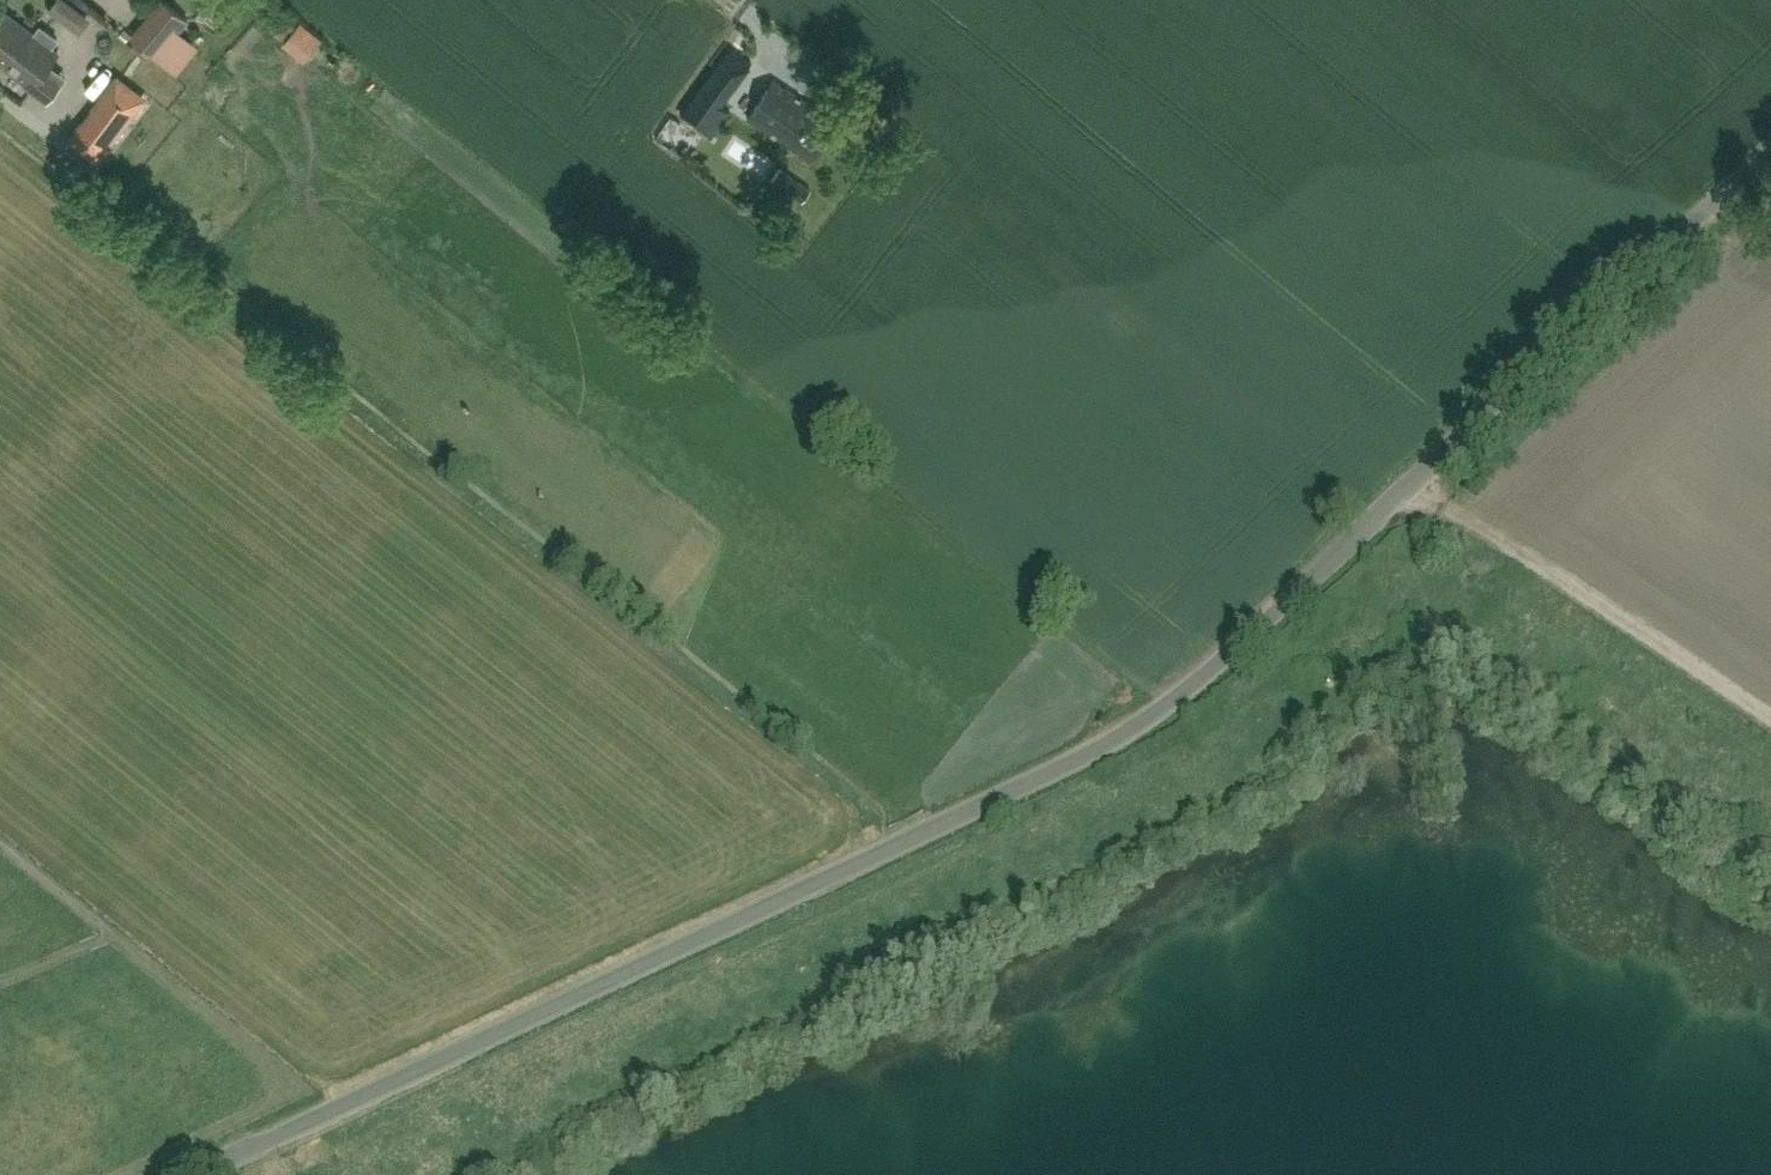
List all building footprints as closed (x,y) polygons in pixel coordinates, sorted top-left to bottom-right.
[(118,10),(123,0),(99,0),(118,10)] [(133,38),(155,57),(186,19),(163,1),(133,38)] [(57,52),(49,46),(56,38),(43,28),(37,37),(2,10),(0,13),(0,63),(30,86),(28,88),(46,102),(61,82),(44,69),(57,52)] [(278,38),(313,61),(327,39),(293,17),(278,38)] [(732,46),(682,115),(711,136),(728,112),(719,105),(751,60),(732,46)] [(86,121),(74,136),(99,156),(111,141),(146,95),(121,76),(86,121)] [(811,159),(836,120),(773,79),(748,117),(811,159)] [(802,201),(810,189),(779,168),(771,180),(802,201)]
